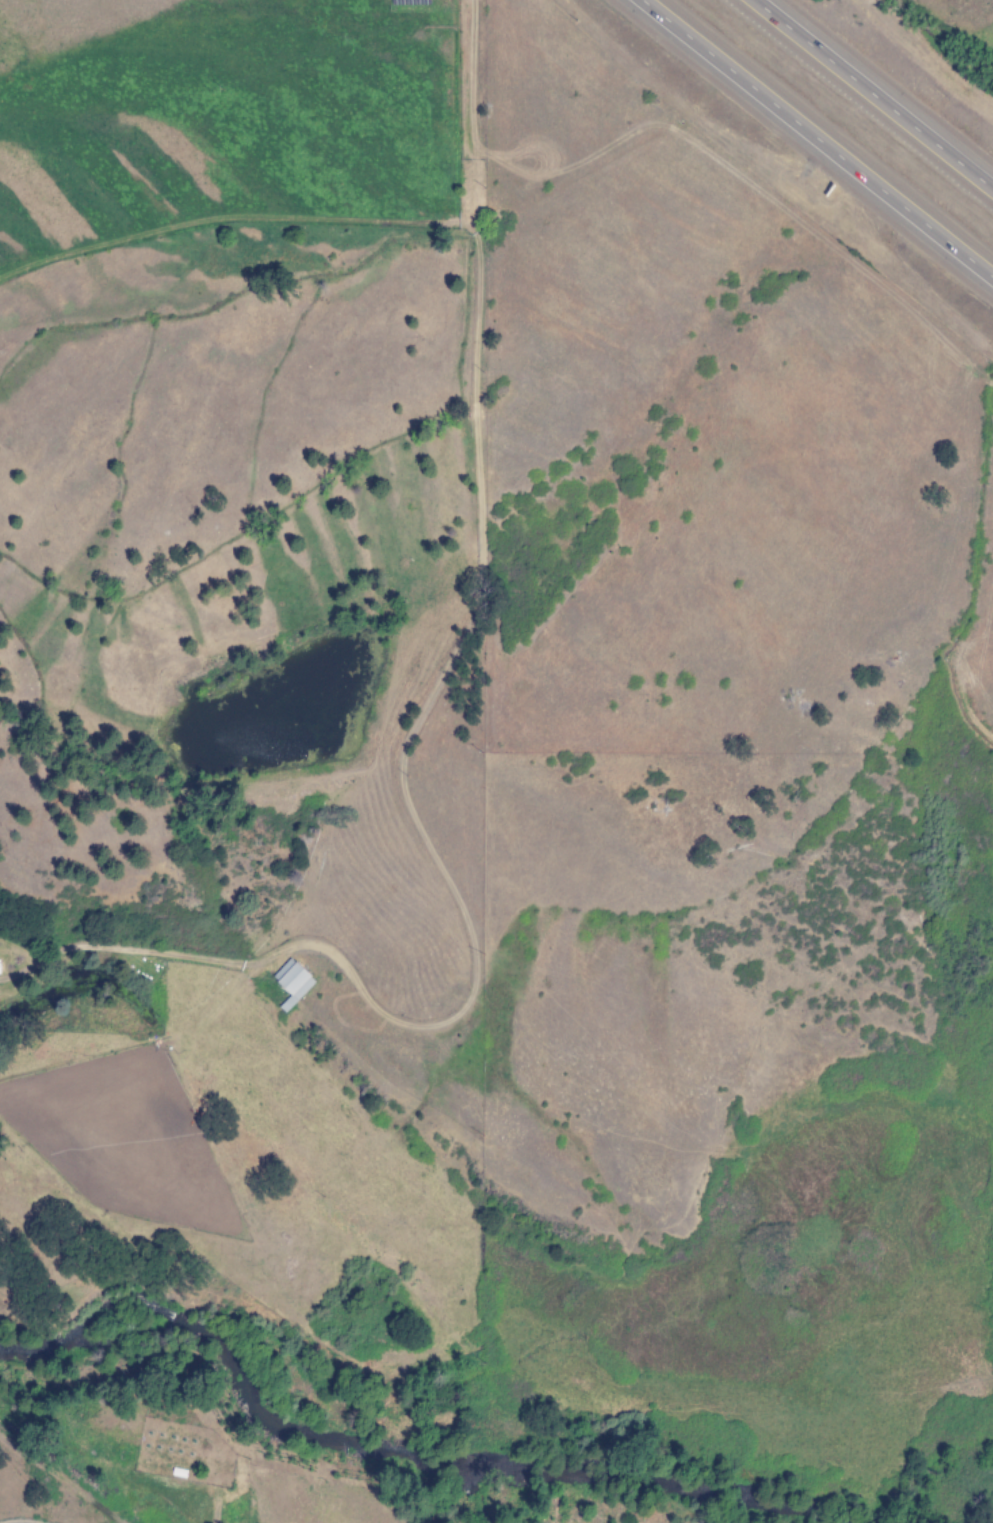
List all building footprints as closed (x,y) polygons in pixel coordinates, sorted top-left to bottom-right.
[(288,957),(271,975),(290,992),(278,1005),(284,1011),(312,980),(308,976),(310,974),(295,961),(294,962),(288,957)]
